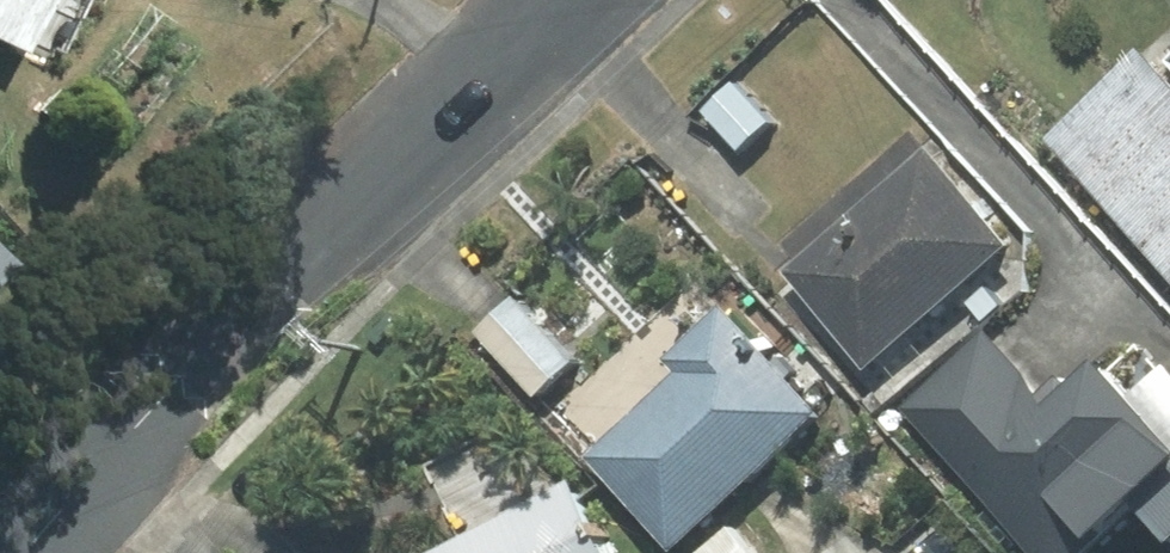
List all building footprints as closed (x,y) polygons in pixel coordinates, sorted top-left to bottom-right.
[(30,51),(35,42),(64,57),(92,0),(0,0),(0,37),(30,51)] [(1134,53),(1041,138),(1161,270),(1169,263),(1169,53),(1151,71),(1134,53)] [(736,88),(704,117),(739,155),(771,127),(736,88)] [(861,367),(1004,245),(921,148),(778,269),(861,367)] [(24,265),(0,241),(0,289),(24,265)] [(1161,270),(1169,280),(1169,263),(1161,270)] [(508,297),(473,330),(533,395),(568,362),(508,297)] [(675,372),(581,458),(668,551),(818,412),(719,306),(663,359),(675,372)] [(1028,552),(1078,552),(1128,508),(1162,545),(1169,537),(1169,382),(1135,343),(1101,374),(1087,358),(1043,398),(982,330),(896,407),(1028,552)] [(565,480),(417,552),(601,552),(565,480)] [(725,526),(693,552),(748,552),(725,526)]
